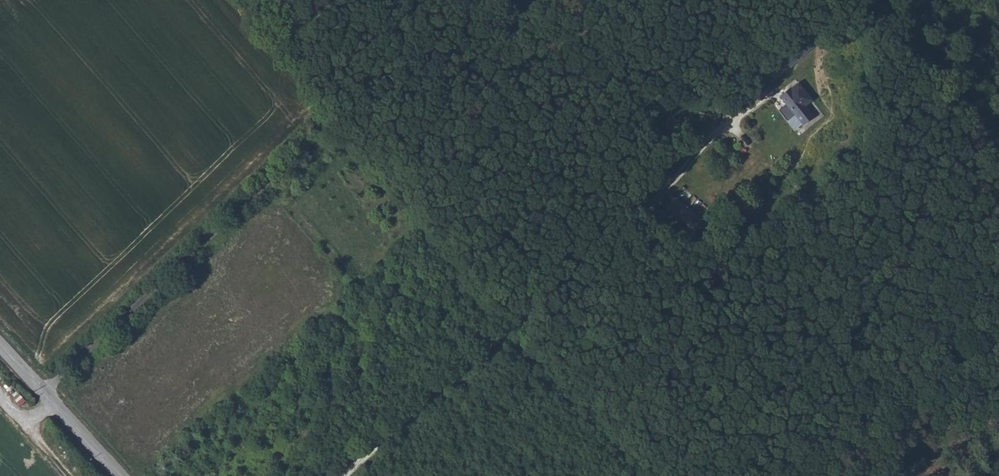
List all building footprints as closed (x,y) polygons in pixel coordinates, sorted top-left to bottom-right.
[(789,119),(798,128),(815,113),(806,104),(814,97),(806,88),(798,95),(791,87),(782,95),(797,112),(789,119)] [(692,214),(676,197),(667,205),(684,222),(692,214)]
